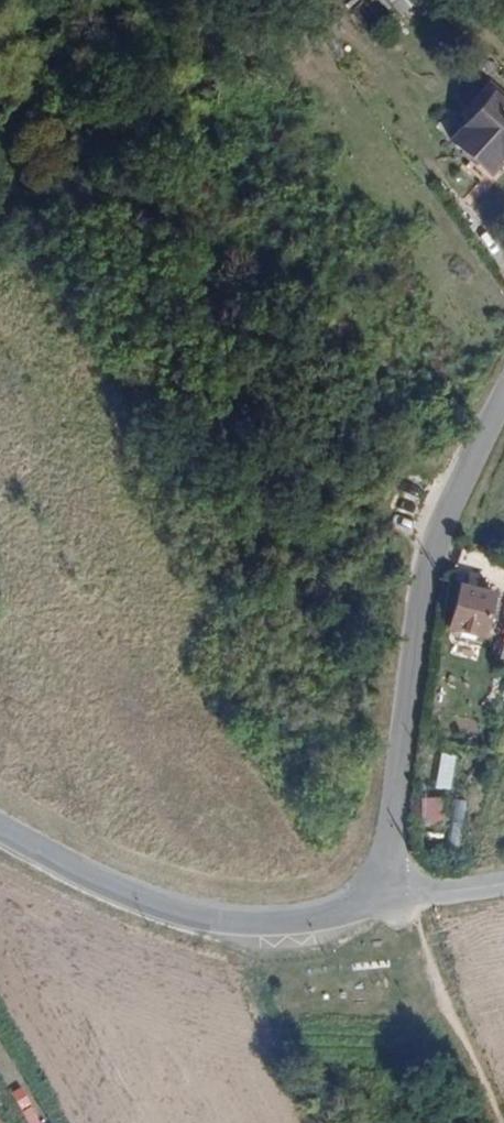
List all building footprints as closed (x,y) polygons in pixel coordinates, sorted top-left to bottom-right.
[(496,174),(503,166),(503,101),(491,90),(451,136),(496,174)] [(500,594),(462,583),(449,629),(487,639),(500,594)] [(441,823),(442,798),(418,797),(417,822),(441,823)]
